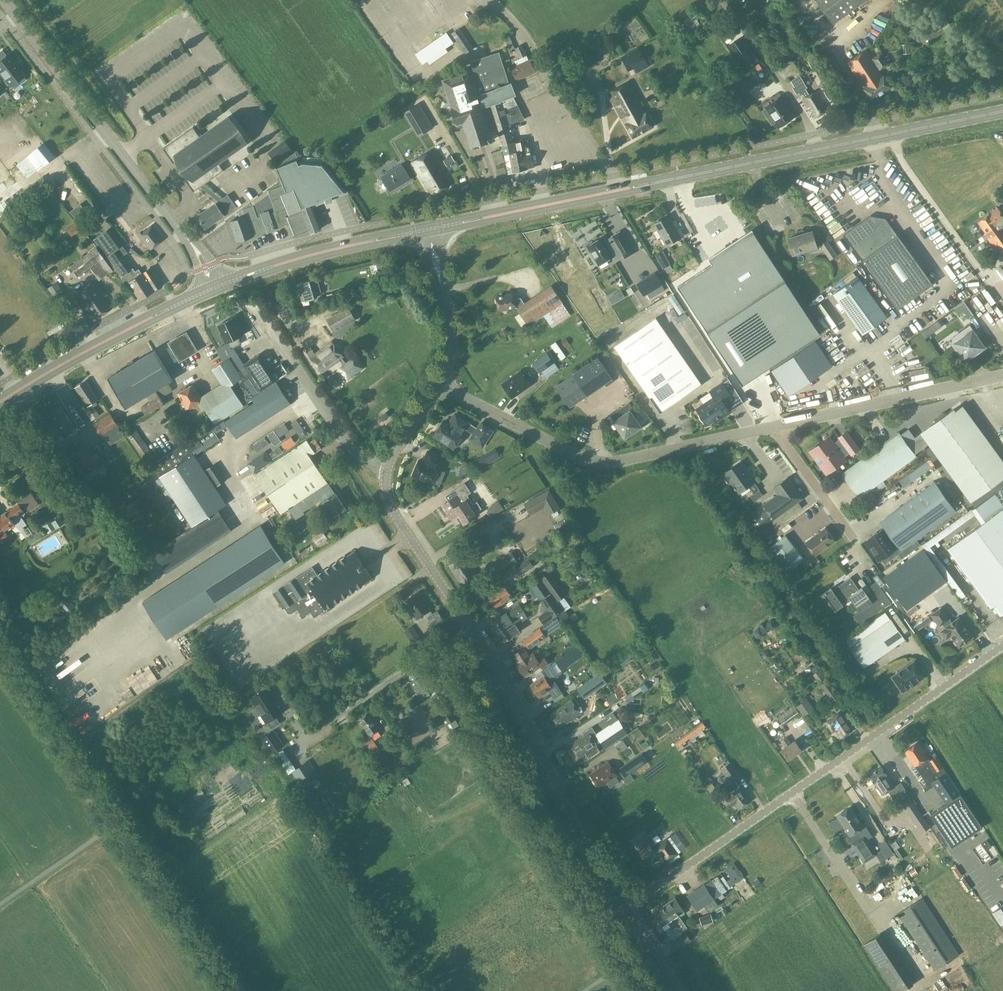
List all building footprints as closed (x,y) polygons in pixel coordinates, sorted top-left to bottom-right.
[(833,24),(866,0),(816,0),(833,24)] [(742,8),(747,15),(755,9),(751,3),(742,8)] [(879,24),(884,18),(880,14),(874,20),(879,24)] [(693,15),(684,22),(689,30),(699,24),(693,15)] [(451,34),(466,54),(474,49),(459,28),(451,34)] [(416,54),(423,64),(453,43),(446,33),(416,54)] [(505,39),(510,51),(515,49),(510,36),(505,39)] [(754,60),(740,38),(730,45),(744,66),(754,60)] [(805,48),(800,40),(786,50),(791,57),(805,48)] [(515,48),(520,59),(515,61),(517,65),(511,68),(516,80),(536,72),(530,59),(529,60),(522,45),(515,48)] [(619,59),(626,72),(643,64),(637,50),(619,59)] [(847,63),(864,89),(872,100),(892,87),(884,75),(883,76),(880,70),(889,64),(881,53),(872,58),(867,50),(847,63)] [(0,52),(0,74),(10,87),(16,82),(18,85),(25,80),(23,77),(24,76),(8,55),(6,56),(2,51),(0,52)] [(482,94),(510,83),(499,52),(470,61),(473,71),(470,71),(462,73),(462,74),(451,77),(444,80),(453,107),(452,107),(457,124),(464,122),(471,147),(482,143),(492,140),(483,111),(482,108),(478,95),(482,94)] [(818,65),(814,58),(808,62),(812,68),(818,65)] [(782,62),(784,69),(793,66),(790,59),(782,62)] [(755,66),(759,72),(763,70),(758,64),(755,66)] [(803,95),(805,98),(803,99),(814,119),(828,110),(816,91),(809,95),(806,89),(808,88),(800,76),(791,81),(794,86),(792,87),(797,95),(799,94),(801,97),(803,95)] [(734,99),(742,94),(734,81),(726,86),(734,99)] [(629,82),(608,94),(625,124),(633,138),(654,126),(646,112),(646,113),(629,82)] [(511,83),(510,83),(482,94),(478,95),(482,108),(500,102),(500,101),(513,96),(516,95),(511,83)] [(828,98),(834,95),(830,88),(824,92),(828,98)] [(500,102),(482,108),(483,111),(489,109),(495,129),(497,129),(501,145),(504,155),(504,154),(508,170),(512,169),(513,171),(513,172),(520,170),(522,172),(526,171),(528,169),(534,167),(531,154),(530,147),(524,148),(522,140),(514,142),(509,125),(510,125),(525,120),(513,96),(500,101),(500,102)] [(794,118),(780,98),(766,107),(771,114),(767,117),(772,125),(776,122),(779,127),(794,118)] [(419,104),(406,112),(420,135),(433,128),(419,104)] [(194,127),(163,148),(174,164),(179,160),(189,175),(185,179),(194,192),(201,187),(219,201),(216,203),(203,212),(197,216),(200,220),(197,222),(201,226),(203,225),(206,229),(225,215),(236,207),(232,201),(228,195),(222,199),(205,184),(224,170),(219,163),(247,143),(244,138),(241,133),(241,132),(237,126),(236,126),(233,121),(232,121),(229,117),(201,137),(194,127)] [(268,153),(277,164),(294,151),(285,140),(268,153)] [(27,158),(17,166),(28,179),(37,171),(38,171),(56,156),(44,143),(27,158)] [(432,196),(453,184),(433,150),(412,162),(432,196)] [(455,162),(452,156),(444,161),(447,167),(455,162)] [(241,218),(230,222),(237,241),(254,236),(289,223),(294,236),(310,230),(311,232),(321,229),(312,206),(326,200),(327,202),(332,200),(331,198),(346,192),(323,163),(303,162),(300,163),(299,158),(276,167),(283,187),(269,191),(270,195),(254,207),(251,203),(239,212),(241,218)] [(390,191),(410,179),(402,165),(382,177),(390,191)] [(54,181),(58,186),(63,182),(59,177),(54,181)] [(848,196),(841,201),(846,208),(853,202),(848,196)] [(760,219),(754,223),(809,300),(852,269),(826,232),(817,239),(802,216),(794,205),(784,212),(782,214),(779,210),(762,223),(760,219)] [(1002,228),(1002,215),(998,208),(984,218),(989,226),(996,221),(999,225),(1000,224),(1002,228)] [(667,246),(684,237),(676,224),(673,226),(668,217),(655,224),(667,246)] [(870,217),(845,235),(863,260),(861,261),(897,310),(933,284),(898,234),(896,236),(884,219),(870,217)] [(984,218),(978,222),(986,233),(985,234),(1000,255),(1002,253),(1002,228),(1000,224),(999,225),(996,221),(989,226),(984,218)] [(824,224),(831,232),(837,228),(831,219),(824,224)] [(65,228),(72,237),(81,230),(80,229),(83,227),(77,220),(74,222),(74,221),(65,228)] [(152,225),(139,235),(151,250),(164,240),(152,225)] [(111,228),(95,239),(100,246),(107,257),(116,270),(117,270),(128,285),(130,283),(141,300),(162,286),(151,268),(143,273),(142,273),(139,269),(136,271),(134,268),(130,271),(121,257),(127,253),(116,235),(111,228)] [(592,242),(585,246),(589,253),(591,252),(596,262),(603,257),(606,262),(614,258),(615,261),(623,257),(624,259),(633,254),(620,232),(612,237),(613,238),(606,242),(603,237),(593,243),(592,242)] [(705,269),(678,287),(742,385),(820,334),(756,235),(705,269)] [(942,254),(951,249),(948,243),(939,248),(942,254)] [(567,275),(580,266),(568,246),(562,250),(561,248),(555,252),(556,254),(554,255),(557,259),(550,263),(559,277),(565,273),(567,275)] [(97,248),(70,266),(77,276),(91,267),(100,280),(113,271),(105,258),(97,248)] [(670,278),(676,275),(663,251),(655,255),(663,269),(665,268),(670,278)] [(858,276),(833,294),(863,335),(887,317),(863,284),(858,276)] [(659,278),(651,283),(648,277),(637,284),(644,296),(647,294),(663,285),(659,278)] [(94,320),(112,308),(109,302),(109,301),(106,296),(108,295),(105,291),(104,292),(96,280),(76,293),(85,307),(86,306),(94,320)] [(310,305),(309,300),(317,297),(316,293),(322,292),(319,282),(313,283),(312,281),(298,285),(302,302),(303,301),(304,306),(310,305)] [(611,305),(596,281),(589,285),(604,310),(611,305)] [(66,295),(57,282),(48,288),(57,301),(66,295)] [(663,285),(647,294),(650,300),(666,290),(663,285)] [(512,294),(496,298),(499,311),(515,307),(517,308),(517,309),(528,326),(544,316),(544,315),(563,303),(551,286),(524,304),(521,299),(514,300),(512,294)] [(629,286),(625,289),(629,297),(634,294),(629,286)] [(957,289),(949,294),(956,303),(963,298),(957,289)] [(625,297),(621,291),(609,298),(613,305),(625,297)] [(319,298),(321,304),(337,300),(335,293),(327,295),(327,296),(319,298)] [(969,318),(974,315),(964,302),(955,309),(959,315),(964,312),(969,318)] [(672,309),(679,318),(684,314),(678,305),(672,309)] [(353,318),(349,310),(346,312),(331,320),(337,330),(348,323),(348,322),(351,321),(350,320),(353,318)] [(661,413),(702,384),(656,318),(615,347),(661,413)] [(242,344),(239,337),(243,335),(238,327),(237,327),(233,319),(219,326),(223,334),(222,334),(226,343),(227,343),(231,350),(242,344)] [(938,320),(920,332),(927,342),(930,339),(928,336),(942,326),(938,320)] [(538,323),(531,327),(534,333),(541,330),(538,323)] [(967,358),(983,347),(972,332),(956,343),(967,358)] [(171,343),(181,360),(196,351),(186,334),(171,343)] [(814,340),(770,370),(787,395),(831,365),(814,340)] [(896,349),(904,356),(911,349),(904,341),(896,349)] [(311,347),(306,351),(311,357),(310,357),(321,373),(343,357),(332,342),(316,353),(311,347)] [(155,351),(108,379),(117,393),(127,408),(147,396),(150,402),(141,407),(146,415),(165,404),(156,390),(163,386),(172,380),(155,351)] [(547,353),(533,363),(539,373),(554,363),(547,353)] [(237,382),(231,386),(237,396),(244,405),(249,402),(254,399),(253,398),(258,395),(262,392),(269,387),(276,382),(268,369),(259,356),(252,361),(245,365),(248,369),(250,373),(246,376),(242,378),(237,382)] [(194,385),(178,394),(187,409),(201,401),(213,419),(215,424),(244,405),(237,396),(231,386),(237,382),(242,378),(230,358),(224,362),(212,370),(222,384),(201,397),(194,385)] [(354,358),(337,371),(347,382),(363,370),(354,358)] [(598,358),(573,375),(574,376),(562,384),(563,386),(556,391),(568,408),(587,395),(612,378),(598,358)] [(902,361),(896,366),(900,371),(906,366),(902,361)] [(521,371),(502,384),(512,398),(531,385),(521,371)] [(612,384),(618,395),(623,392),(620,386),(623,384),(621,379),(612,384)] [(736,392),(728,380),(725,382),(732,394),(736,392)] [(87,381),(76,388),(88,407),(85,409),(92,421),(96,418),(93,414),(97,411),(97,410),(94,407),(98,404),(96,401),(99,400),(87,381)] [(227,421),(227,422),(237,438),(261,422),(267,419),(272,415),(290,404),(291,403),(285,396),(284,393),(277,382),(276,382),(269,387),(262,392),(258,395),(253,398),(254,399),(256,403),(227,421)] [(723,383),(710,392),(714,398),(697,409),(700,414),(698,414),(700,420),(704,423),(705,422),(707,424),(715,419),(716,421),(730,412),(723,402),(731,396),(723,383)] [(55,391),(40,401),(44,409),(51,418),(43,423),(53,439),(65,432),(68,437),(78,431),(74,426),(63,408),(58,400),(60,399),(55,391)] [(584,399),(589,410),(595,407),(590,396),(584,399)] [(615,422),(625,437),(640,427),(634,419),(638,416),(629,403),(616,412),(620,419),(615,422)] [(921,433),(929,444),(930,445),(939,457),(975,507),(994,493),(1002,487),(1002,461),(992,446),(985,451),(954,409),(921,433)] [(36,420),(43,416),(39,410),(32,415),(36,420)] [(110,413),(93,423),(102,437),(105,435),(111,445),(125,435),(121,429),(119,426),(110,413)] [(448,425),(443,422),(434,435),(441,439),(441,441),(444,443),(446,443),(454,448),(463,435),(462,434),(465,429),(469,428),(471,424),(456,414),(448,425)] [(494,432),(493,431),(481,423),(470,441),(483,449),(494,432)] [(129,424),(121,429),(125,435),(126,437),(127,437),(156,480),(160,478),(192,527),(153,552),(167,573),(214,542),(209,534),(200,522),(227,504),(195,454),(193,455),(192,453),(204,445),(198,437),(197,436),(158,462),(136,429),(133,431),(129,424)] [(296,445),(292,437),(281,443),(279,440),(287,435),(282,425),(267,434),(273,445),(279,442),(284,451),(296,445)] [(213,428),(198,437),(204,445),(205,448),(219,438),(213,428)] [(899,432),(842,474),(860,498),(916,457),(914,454),(929,444),(921,433),(915,438),(909,429),(900,435),(899,432)] [(846,432),(839,437),(840,439),(833,444),(830,441),(823,446),(822,444),(811,452),(825,470),(835,463),(837,465),(844,460),(843,458),(850,453),(851,454),(859,449),(846,432)] [(265,437),(252,444),(256,451),(269,444),(265,437)] [(55,447),(60,455),(66,451),(60,443),(55,447)] [(300,499),(326,484),(302,443),(270,462),(265,452),(249,461),(255,472),(278,514),(290,507),(297,519),(308,512),(300,499)] [(78,462),(77,462),(76,464),(84,476),(104,463),(96,450),(89,455),(83,444),(71,452),(78,462)] [(930,445),(924,450),(932,461),(939,457),(930,445)] [(273,459),(283,454),(278,446),(269,452),(273,459)] [(440,457),(428,451),(424,462),(419,460),(412,476),(432,484),(439,468),(436,467),(440,457)] [(477,458),(481,468),(500,460),(496,451),(477,458)] [(754,482),(740,463),(725,473),(727,476),(726,477),(726,478),(729,483),(731,483),(732,483),(739,493),(754,482)] [(778,494),(759,508),(748,516),(759,530),(772,521),(776,526),(801,509),(797,503),(803,498),(788,477),(773,488),(778,494)] [(873,538),(867,543),(870,548),(871,549),(870,550),(873,555),(875,554),(878,558),(880,561),(890,553),(893,557),(899,553),(903,559),(921,545),(916,538),(955,510),(936,483),(881,523),(884,527),(885,528),(888,532),(883,536),(880,533),(878,535),(877,534),(872,538),(873,538)] [(475,514),(478,512),(482,509),(477,502),(473,504),(467,496),(471,493),(465,484),(456,490),(459,495),(442,506),(447,514),(450,511),(454,518),(458,515),(464,524),(476,516),(475,514)] [(89,502),(96,498),(87,485),(80,489),(89,502)] [(323,495),(333,519),(347,513),(336,489),(323,495)] [(561,511),(550,491),(525,505),(532,517),(545,509),(549,517),(561,511)] [(13,509),(7,513),(14,524),(20,531),(28,526),(22,517),(39,505),(31,492),(17,501),(19,504),(13,509)] [(947,548),(991,608),(993,607),(1001,617),(1002,615),(1002,506),(994,493),(975,507),(971,510),(981,524),(947,548)] [(503,508),(499,501),(488,508),(492,514),(503,508)] [(266,517),(274,513),(271,508),(263,512),(266,517)] [(0,540),(7,535),(5,531),(14,524),(7,513),(0,517),(0,539),(0,540)] [(52,523),(45,528),(48,533),(55,529),(64,523),(61,518),(52,523)] [(33,523),(28,526),(33,533),(37,530),(33,523)] [(252,530),(142,602),(167,639),(277,567),(287,560),(263,523),(252,530)] [(770,532),(775,528),(772,523),(767,527),(770,532)] [(835,542),(825,528),(806,542),(816,556),(835,542)] [(318,545),(328,539),(323,531),(313,538),(318,545)] [(786,535),(769,548),(787,572),(804,559),(786,535)] [(348,539),(339,544),(342,549),(352,544),(348,539)] [(306,545),(313,550),(317,545),(310,541),(306,545)] [(923,548),(883,577),(907,609),(946,581),(923,548)] [(328,612),(327,610),(372,578),(354,552),(318,576),(312,567),(297,577),(274,592),(274,593),(273,594),(280,604),(278,604),(281,608),(282,607),(283,609),(285,608),(289,614),(291,613),(291,614),(298,609),(301,614),(300,614),(303,619),(307,616),(306,615),(311,612),(315,618),(324,612),(325,613),(328,612)] [(463,586),(478,577),(465,558),(451,568),(463,586)] [(500,559),(487,568),(495,580),(508,571),(500,559)] [(521,576),(534,566),(529,559),(516,568),(521,576)] [(565,597),(566,596),(550,572),(541,578),(557,602),(558,601),(565,611),(566,611),(568,614),(573,611),(570,607),(572,607),(565,597)] [(831,588),(819,597),(831,614),(843,605),(842,603),(850,598),(860,612),(873,603),(862,587),(859,590),(850,578),(835,589),(836,590),(834,592),(831,588)] [(551,594),(541,580),(531,587),(538,596),(534,598),(537,602),(541,600),(551,594)] [(497,608),(512,597),(504,585),(488,595),(497,608)] [(882,590),(875,594),(885,607),(891,603),(882,590)] [(417,620),(431,611),(419,593),(405,602),(417,620)] [(551,594),(542,601),(549,610),(540,616),(545,623),(563,610),(551,594)] [(76,611),(66,600),(61,604),(71,615),(76,611)] [(502,616),(496,619),(490,624),(496,633),(513,622),(512,621),(518,616),(523,613),(525,612),(520,604),(506,613),(507,616),(504,618),(502,616)] [(951,635),(959,647),(965,642),(966,645),(972,640),(971,638),(973,637),(959,618),(951,623),(949,619),(950,619),(942,608),(932,615),(940,626),(943,624),(946,627),(945,628),(946,628),(941,631),(946,638),(951,635)] [(434,626),(444,620),(438,611),(428,618),(434,626)] [(565,612),(558,617),(562,623),(567,620),(569,623),(578,617),(576,613),(569,618),(565,612)] [(518,616),(512,621),(513,622),(496,633),(503,643),(509,638),(510,640),(516,636),(515,635),(519,631),(515,625),(521,621),(518,616)] [(546,625),(549,629),(556,623),(552,619),(546,625)] [(891,619),(850,648),(864,668),(905,640),(891,619)] [(756,638),(760,638),(763,636),(764,634),(770,630),(772,630),(775,628),(776,624),(774,621),(770,620),(767,622),(766,625),(764,622),(758,625),(761,629),(758,628),(755,630),(754,634),(756,638)] [(523,641),(529,649),(546,637),(540,628),(523,641)] [(561,664),(564,668),(573,661),(583,654),(580,650),(577,646),(568,653),(558,660),(561,664)] [(544,657),(538,661),(533,653),(531,655),(526,647),(513,656),(518,663),(517,664),(525,676),(541,666),(542,668),(549,664),(544,657)] [(163,680),(176,672),(164,653),(151,662),(163,680)] [(626,653),(618,659),(622,665),(630,659),(626,653)] [(806,658),(800,662),(805,667),(810,663),(806,658)] [(49,683),(74,665),(70,659),(45,677),(49,683)] [(893,679),(902,692),(911,686),(916,683),(924,677),(914,662),(903,670),(904,672),(893,679)] [(559,676),(551,665),(541,671),(545,676),(544,677),(544,676),(531,685),(539,697),(545,692),(545,693),(549,690),(550,689),(556,698),(563,693),(553,680),(559,676)] [(411,675),(415,680),(411,683),(421,699),(426,696),(426,697),(435,691),(431,685),(432,685),(421,668),(411,675)] [(54,690),(77,677),(73,670),(50,684),(54,690)] [(600,673),(583,686),(590,696),(608,683),(600,673)] [(839,697),(827,681),(820,686),(832,702),(831,703),(833,706),(836,704),(834,701),(839,697)] [(632,693),(635,699),(645,693),(641,687),(632,693)] [(267,688),(251,699),(250,700),(255,708),(252,711),(256,717),(261,714),(266,723),(267,722),(271,729),(280,723),(276,716),(281,713),(270,696),(272,695),(267,688)] [(613,693),(607,697),(610,703),(617,699),(613,693)] [(814,709),(807,699),(796,707),(803,717),(814,709)] [(560,728),(581,713),(572,700),(550,715),(560,728)] [(437,709),(450,729),(458,724),(446,704),(437,709)] [(610,705),(603,709),(606,713),(613,709),(610,705)] [(780,717),(778,718),(784,726),(800,714),(794,706),(793,706),(780,717)] [(840,739),(854,729),(841,711),(825,723),(832,733),(834,731),(840,739)] [(382,752),(371,736),(381,729),(370,712),(357,721),(368,738),(361,742),(372,759),(382,752)] [(702,722),(699,719),(693,723),(696,727),(702,722)] [(613,730),(599,740),(605,749),(627,733),(618,720),(610,725),(613,730)] [(696,727),(674,743),(680,750),(684,747),(683,746),(687,743),(686,742),(698,732),(700,734),(702,732),(701,730),(704,728),(706,730),(708,729),(706,727),(702,722),(696,727)] [(584,735),(570,744),(579,758),(586,753),(589,757),(600,750),(597,746),(598,746),(592,737),(596,735),(597,734),(592,727),(583,734),(584,735)] [(274,731),(269,735),(261,739),(271,754),(284,746),(278,737),(274,731)] [(786,732),(775,740),(782,750),(781,751),(788,760),(801,751),(795,741),(793,742),(786,732)] [(915,766),(928,785),(932,783),(946,804),(931,814),(953,847),(982,827),(935,757),(929,761),(927,758),(917,743),(905,751),(915,766)] [(619,753),(623,760),(633,755),(630,748),(619,753)] [(642,753),(620,769),(622,772),(621,773),(628,784),(635,779),(631,774),(649,762),(642,753)] [(390,767),(396,776),(416,764),(413,760),(401,767),(398,762),(390,767)] [(306,763),(295,770),(292,772),(301,784),(303,788),(318,778),(308,762),(306,763)] [(599,768),(590,775),(595,782),(600,788),(603,786),(607,784),(608,786),(610,788),(614,785),(619,782),(617,780),(616,777),(617,777),(618,776),(613,769),(608,762),(599,768)] [(729,764),(722,769),(733,785),(741,779),(730,763),(729,764)] [(881,767),(869,776),(882,796),(888,791),(896,802),(899,800),(921,834),(931,827),(905,790),(901,783),(894,787),(881,767)] [(382,788),(386,796),(404,789),(400,780),(392,783),(392,784),(382,788)] [(741,787),(728,796),(725,798),(731,807),(734,805),(738,810),(751,801),(741,787)] [(203,816),(223,805),(217,794),(197,805),(203,816)] [(838,818),(829,823),(835,832),(840,829),(846,837),(849,835),(850,836),(851,836),(854,842),(851,844),(863,862),(876,854),(867,840),(872,836),(865,826),(863,827),(851,807),(837,816),(838,818)] [(226,821),(229,826),(241,820),(238,814),(226,821)] [(645,833),(631,842),(642,860),(656,851),(653,846),(656,843),(650,834),(647,836),(645,833)] [(668,838),(681,855),(687,850),(678,838),(677,839),(674,834),(668,838)] [(657,846),(668,862),(670,864),(680,857),(668,839),(657,846)] [(987,840),(982,843),(987,850),(992,846),(987,840)] [(894,853),(885,841),(878,845),(887,858),(894,853)] [(726,881),(729,887),(744,877),(734,863),(725,869),(724,869),(730,878),(726,881)] [(719,905),(714,899),(705,884),(688,896),(698,911),(705,906),(708,912),(719,905)] [(675,898),(664,905),(680,929),(682,932),(688,928),(679,915),(684,911),(675,898)] [(922,898),(898,914),(935,970),(959,955),(922,898)] [(680,929),(664,905),(653,913),(662,926),(668,922),(675,933),(680,929)] [(1001,925),(1002,923),(1002,906),(993,913),(1001,925)] [(713,921),(711,914),(700,918),(703,925),(713,921)] [(895,918),(890,921),(901,942),(907,939),(895,918)] [(686,933),(673,942),(678,949),(691,940),(686,933)] [(880,934),(864,945),(895,990),(903,990),(913,985),(880,934)] [(671,942),(666,945),(672,953),(676,949),(671,942)]
